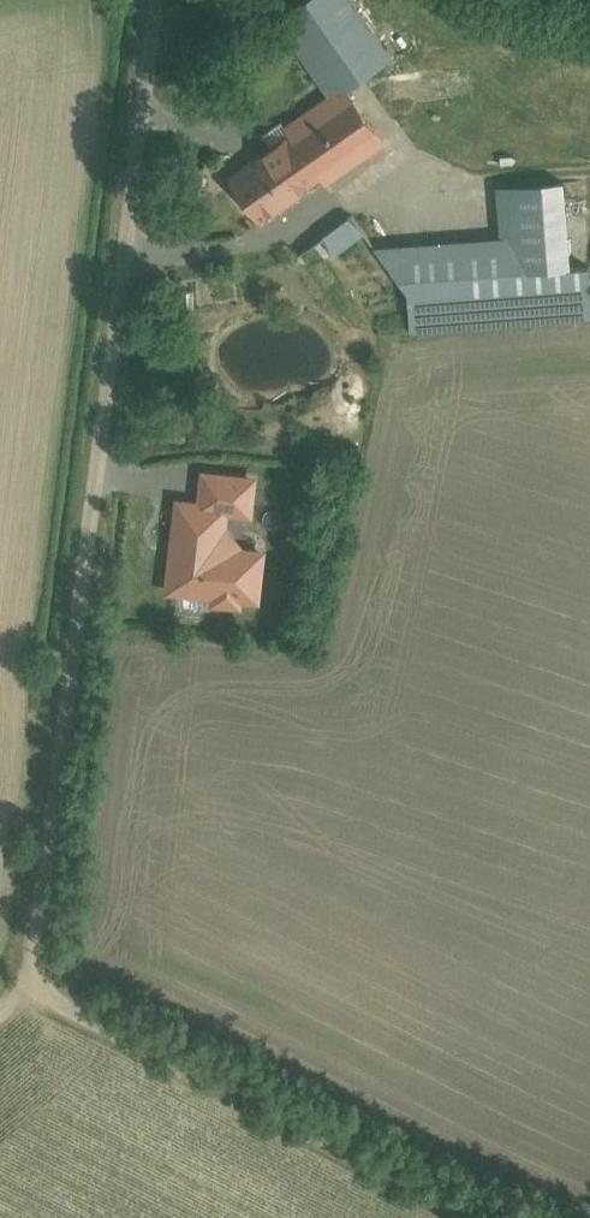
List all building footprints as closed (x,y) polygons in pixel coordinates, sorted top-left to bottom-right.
[(321,87),(218,166),(258,219),(373,130),(336,82),(378,49),(340,0),(302,0),(272,24),(321,87)] [(491,177),(493,232),(357,237),(338,207),(290,238),(344,320),(393,288),(401,288),(402,319),(581,313),(579,252),(553,252),(550,175),(491,177)] [(205,506),(181,504),(174,595),(219,598),(218,610),(251,612),(252,605),(269,607),(273,554),(258,553),(240,532),(241,519),(262,520),(265,481),(208,477),(205,506)]
